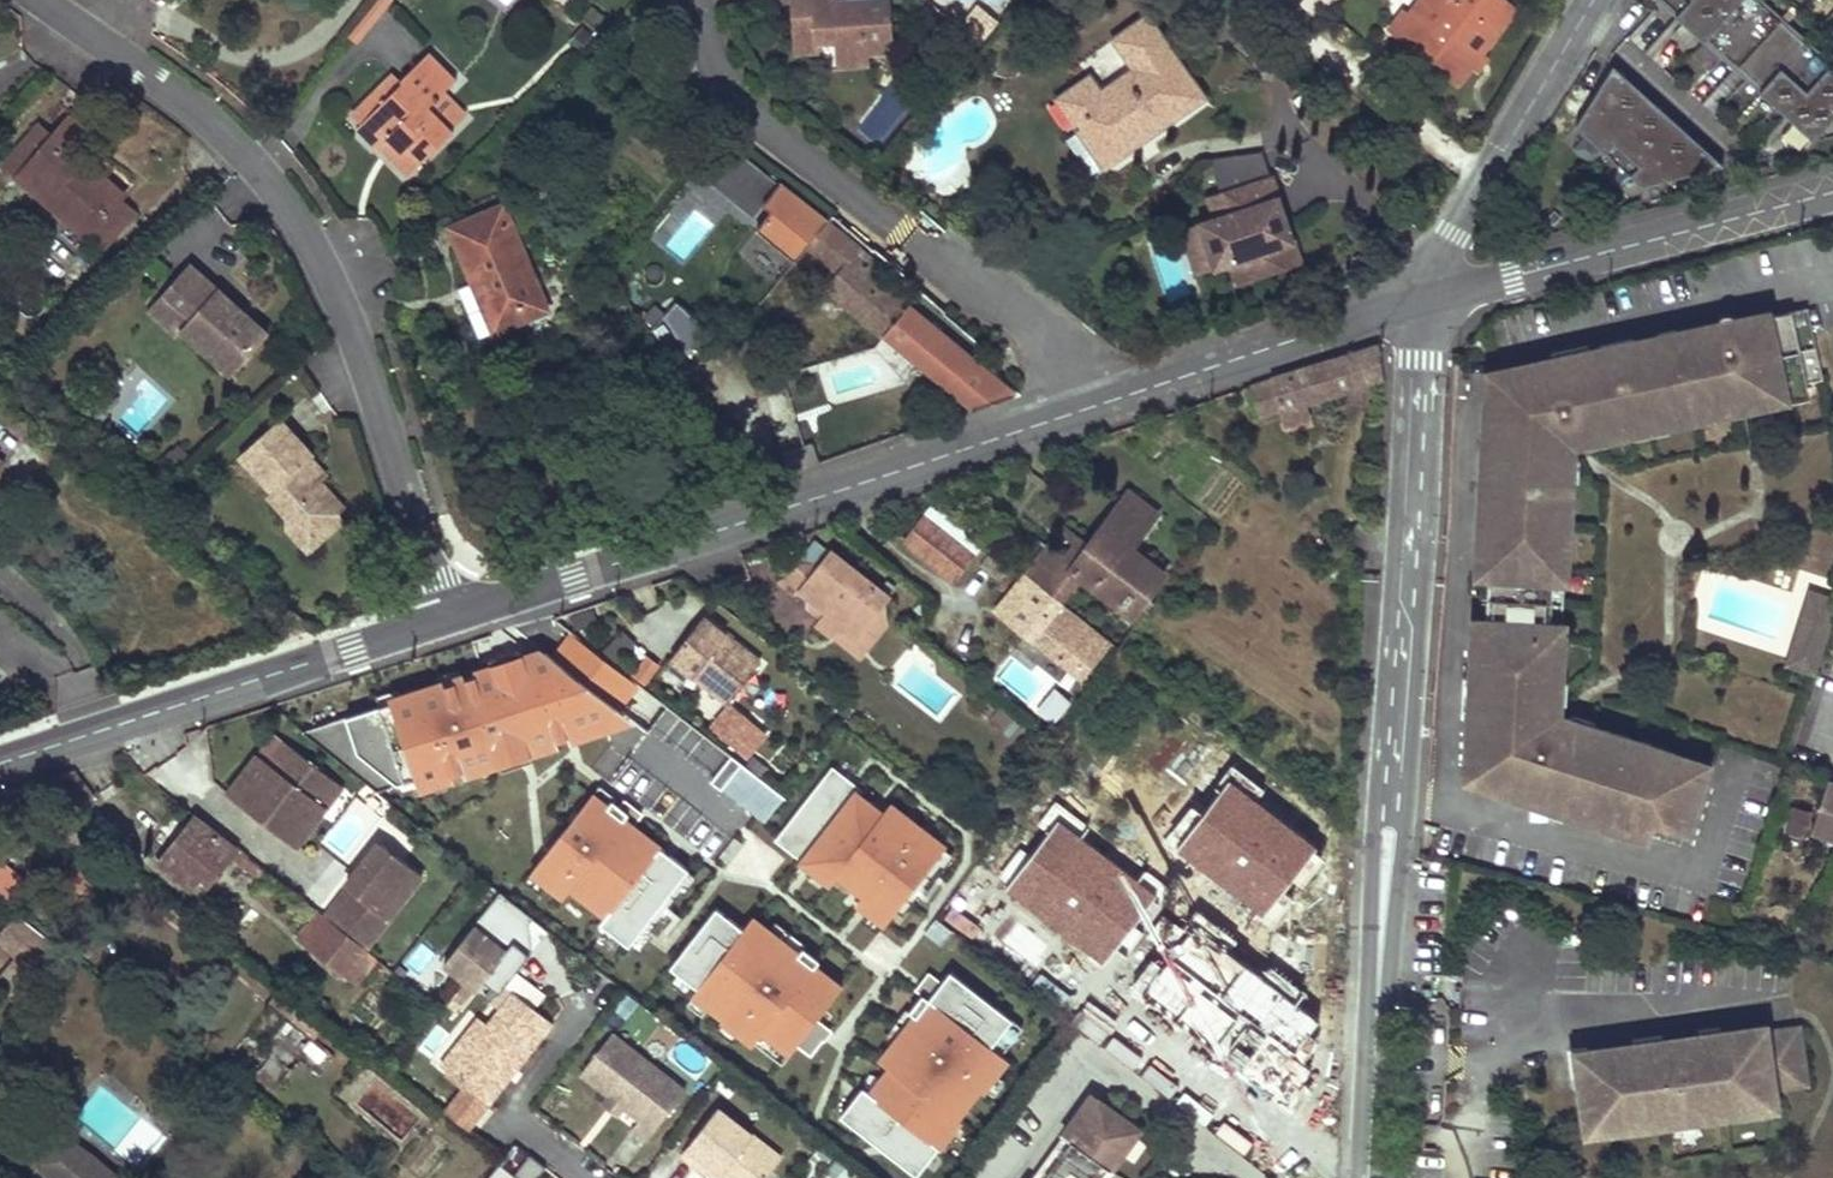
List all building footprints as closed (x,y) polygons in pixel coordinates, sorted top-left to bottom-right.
[(832,0),(790,0),(794,61),(816,60),(815,46),(835,45),(836,59),(868,58),(892,57),(889,4),(833,7),(832,0)] [(1295,10),(1308,22),(1327,0),(1303,0),(1295,10)] [(1336,0),(1327,0),(1308,22),(1314,26),(1336,0)] [(1403,13),(1387,32),(1455,85),(1470,66),(1478,56),(1512,11),(1499,0),(1430,0),(1414,22),(1403,13)] [(1812,141),(1832,118),(1832,65),(1760,0),(1655,0),(1812,141)] [(953,33),(980,53),(998,31),(970,10),(953,33)] [(1202,98),(1144,16),(1110,39),(1131,69),(1097,94),(1086,78),(1057,100),(1071,120),(1065,125),(1072,134),(1064,140),(1088,176),(1102,166),(1096,157),(1127,137),(1122,131),(1134,123),(1143,138),(1202,98)] [(1101,77),(1121,70),(1112,46),(1092,54),(1101,77)] [(358,126),(354,130),(374,150),(386,140),(398,152),(390,160),(408,177),(452,132),(428,109),(455,81),(425,53),(397,81),(400,84),(358,126)] [(1483,60),(1478,56),(1470,66),(1475,71),(1483,60)] [(868,58),(836,59),(837,74),(869,72),(868,58)] [(1722,165),(1612,66),(1574,126),(1642,187),(1722,165)] [(390,74),(348,116),(358,126),(400,84),(397,81),(390,74)] [(101,144),(69,118),(61,127),(85,146),(76,157),(84,164),(101,144)] [(1812,141),(1832,135),(1832,118),(1812,141)] [(51,139),(38,129),(4,168),(101,251),(133,214),(120,203),(124,198),(84,164),(76,157),(85,146),(61,127),(51,139)] [(1267,180),(1259,155),(1232,159),(1206,163),(1217,196),(1267,180)] [(1017,394),(973,356),(897,293),(900,290),(870,265),(873,261),(755,167),(732,194),(757,214),(762,208),(769,215),(753,231),(792,264),(805,249),(830,269),(824,275),(831,280),(823,289),(969,410),(1017,394)] [(1296,268),(1282,223),(1273,226),(1266,206),(1275,203),(1267,180),(1217,196),(1205,200),(1212,222),(1196,227),(1211,271),(1227,266),(1234,288),(1296,268)] [(546,313),(503,207),(449,229),(472,285),(492,335),(546,313)] [(1211,271),(1196,227),(1179,232),(1194,277),(1211,271)] [(175,339),(228,381),(262,338),(180,272),(156,303),(185,326),(175,339)] [(492,335),(472,285),(463,288),(483,338),(492,335)] [(185,326),(156,303),(141,322),(170,345),(175,339),(185,326)] [(655,328),(700,367),(718,346),(673,308),(655,328)] [(1490,437),(1483,566),(1491,566),(1488,633),(1483,633),(1482,649),(1471,649),(1469,679),(1475,679),(1472,738),(1506,740),(1507,742),(1497,748),(1496,749),(1494,754),(1495,761),(1498,763),(1503,765),(1508,763),(1518,757),(1519,757),(1538,764),(1527,797),(1650,837),(1654,824),(1661,803),(1694,814),(1705,781),(1685,774),(1686,769),(1674,766),(1678,754),(1649,745),(1646,756),(1617,747),(1621,736),(1592,726),(1589,737),(1568,731),(1565,741),(1548,734),(1540,723),(1541,705),(1551,706),(1552,685),(1564,685),(1565,655),(1553,655),(1555,626),(1550,625),(1552,584),(1557,585),(1557,571),(1569,572),(1571,542),(1559,541),(1560,511),(1572,511),(1574,482),(1562,481),(1563,459),(1553,458),(1554,439),(1562,427),(1587,423),(1589,432),(1603,429),(1606,440),(1635,434),(1633,423),(1663,416),(1665,428),(1722,416),(1720,404),(1755,396),(1757,408),(1789,401),(1785,385),(1820,378),(1805,309),(1736,323),(1736,321),(1735,319),(1731,315),(1725,314),(1721,316),(1718,320),(1718,326),(1719,332),(1721,343),(1709,345),(1707,335),(1678,341),(1676,336),(1534,367),(1542,401),(1537,402),(1528,395),(1526,394),(1521,393),(1515,396),(1513,400),(1513,405),(1516,410),(1525,418),(1520,418),(1519,439),(1494,437),(1490,437)] [(1721,343),(1719,332),(1707,335),(1709,345),(1721,343)] [(1382,379),(1378,346),(1270,378),(1249,386),(1258,418),(1279,411),(1306,403),(1382,379)] [(1310,416),(1306,403),(1279,411),(1283,424),(1310,416)] [(1520,418),(1495,416),(1494,437),(1519,439),(1520,418)] [(312,457),(278,421),(238,458),(271,493),(267,498),(287,520),(298,520),(314,537),(338,514),(344,509),(319,482),(303,465),(309,460),(312,457)] [(1562,427),(1572,435),(1589,432),(1587,423),(1562,427)] [(1563,459),(1564,447),(1554,439),(1553,458),(1563,459)] [(309,460),(303,465),(319,482),(324,476),(309,460)] [(1075,568),(1049,548),(1027,577),(1061,604),(1083,576),(1099,589),(1104,581),(1125,599),(1121,606),(1126,610),(1130,605),(1138,611),(1163,580),(1131,553),(1128,552),(1132,546),(1135,548),(1159,518),(1132,496),(1075,568)] [(343,520),(338,514),(314,537),(298,520),(287,520),(287,531),(308,553),(343,520)] [(926,520),(908,543),(955,581),(973,557),(926,520)] [(799,588),(801,589),(807,594),(826,610),(821,616),(817,621),(832,633),(847,628),(859,637),(866,629),(885,604),(892,596),(831,548),(819,563),(799,588)] [(806,558),(793,561),(779,579),(797,594),(801,589),(799,588),(819,563),(814,560),(806,558)] [(999,612),(1083,678),(1111,643),(1061,604),(1027,577),(999,612)] [(1125,599),(1104,581),(1099,589),(1121,606),(1125,599)] [(826,610),(807,594),(808,606),(821,616),(826,610)] [(1817,596),(1810,594),(1794,645),(1798,647),(1803,631),(1814,634),(1819,618),(1811,616),(1817,596)] [(1811,616),(1819,618),(1814,634),(1803,631),(1798,647),(1794,645),(1788,664),(1816,673),(1832,620),(1832,601),(1817,596),(1811,616)] [(887,627),(885,604),(866,629),(877,638),(887,627)] [(1138,611),(1130,605),(1126,610),(1134,616),(1138,611)] [(705,617),(672,657),(729,702),(761,662),(705,617)] [(490,659),(493,669),(523,660),(520,649),(490,659)] [(379,707),(303,732),(378,792),(415,779),(417,787),(421,786),(444,779),(498,761),(529,751),(575,736),(572,727),(620,711),(546,652),(523,660),(493,669),(462,680),(440,687),(402,699),(379,707)] [(644,657),(633,681),(649,689),(661,665),(644,657)] [(440,687),(462,680),(459,669),(436,677),(440,687)] [(379,707),(402,699),(399,689),(376,697),(379,707)] [(1039,711),(1054,723),(1069,704),(1055,691),(1039,711)] [(988,703),(981,712),(989,718),(997,711),(988,703)] [(1540,723),(1550,717),(1551,706),(1541,705),(1540,723)] [(724,710),(710,727),(727,741),(740,724),(724,710)] [(740,724),(727,741),(742,752),(760,730),(744,718),(740,724)] [(1568,731),(1558,728),(1548,734),(1565,741),(1568,731)] [(254,765),(228,798),(296,851),(344,790),(287,746),(270,768),(266,774),(254,765)] [(498,761),(501,772),(532,761),(529,751),(498,761)] [(711,782),(721,790),(742,764),(731,756),(711,782)] [(1538,764),(1519,757),(1508,791),(1527,797),(1538,764)] [(259,759),(254,765),(266,774),(270,768),(259,759)] [(832,766),(775,840),(830,885),(838,876),(863,894),(857,902),(867,911),(884,924),(885,925),(896,911),(910,893),(919,882),(945,848),(889,804),(882,814),(857,794),(861,789),(832,766)] [(415,779),(378,792),(402,796),(418,790),(415,779)] [(424,796),(447,789),(444,779),(421,786),(424,796)] [(1315,846),(1228,780),(1177,848),(1264,913),(1315,846)] [(1810,832),(1832,839),(1832,784),(1827,782),(1810,832)] [(593,795),(607,806),(613,800),(615,797),(600,786),(593,795)] [(592,794),(531,872),(564,898),(571,889),(590,903),(595,897),(611,909),(604,918),(599,924),(628,946),(629,945),(654,914),(660,919),(663,921),(673,910),(669,907),(663,902),(688,871),(689,870),(633,827),(641,816),(628,806),(625,810),(620,806),(613,800),(607,806),(593,795),(592,794)] [(625,799),(620,806),(625,810),(628,806),(641,816),(643,814),(625,799)] [(1654,824),(1687,835),(1694,814),(1661,803),(1654,824)] [(1803,840),(1809,815),(1790,811),(1784,836),(1803,840)] [(186,830),(172,819),(153,843),(167,854),(186,830)] [(236,851),(195,820),(186,830),(167,854),(158,865),(199,898),(229,859),(241,866),(249,857),(237,848),(236,851)] [(1154,890),(1059,820),(1007,890),(1102,960),(1154,890)] [(20,911),(37,889),(2,861),(11,850),(0,842),(0,897),(20,911)] [(346,887),(352,892),(344,902),(340,899),(325,919),(364,950),(422,876),(380,844),(346,887)] [(945,848),(919,882),(925,887),(940,867),(943,870),(954,856),(945,848)] [(72,863),(48,891),(56,899),(58,897),(66,904),(88,877),(72,863)] [(697,878),(688,871),(663,902),(669,907),(681,892),(684,895),(697,878)] [(352,892),(346,887),(338,898),(340,899),(344,902),(352,892)] [(910,893),(896,911),(902,916),(917,898),(910,893)] [(551,999),(521,976),(538,955),(535,927),(539,922),(505,895),(504,897),(500,894),(448,960),(454,964),(449,970),(506,1015),(520,997),(540,1013),(551,999)] [(604,918),(611,909),(595,897),(588,906),(604,918)] [(338,898),(322,917),(325,919),(340,899),(338,898)] [(224,915),(234,924),(248,907),(238,899),(224,915)] [(716,908),(670,967),(678,974),(693,985),(698,989),(693,994),(695,995),(709,1007),(722,1018),(721,1020),(724,1022),(738,1034),(753,1045),(754,1043),(781,1064),(796,1045),(810,1056),(823,1040),(809,1029),(818,1018),(841,989),(814,967),(819,961),(803,947),(798,954),(768,931),(752,919),(744,930),(716,908)] [(884,924),(867,911),(860,920),(877,933),(884,924)] [(322,917),(318,913),(299,938),(357,983),(376,959),(364,950),(325,919),(322,917)] [(654,914),(629,945),(639,953),(652,936),(649,934),(660,919),(654,914)] [(936,918),(924,933),(941,945),(952,931),(936,918)] [(21,966),(41,941),(15,920),(0,939),(0,949),(21,966)] [(803,947),(806,945),(776,921),(768,931),(798,954),(803,947)] [(1315,1012),(1195,922),(1140,993),(1288,1105),(1313,1072),(1300,1061),(1316,1041),(1301,1030),(1315,1012)] [(454,964),(448,960),(444,965),(449,970),(454,964)] [(1022,1028),(950,972),(942,982),(939,986),(930,978),(918,993),(922,995),(909,1012),(916,1017),(893,1046),(881,1062),(890,1069),(871,1094),(863,1087),(840,1116),(916,1176),(960,1120),(958,1118),(980,1090),(982,1092),(984,1089),(995,1075),(1007,1059),(1001,1055),(1022,1028)] [(915,990),(918,993),(930,978),(939,986),(942,982),(929,972),(915,990)] [(693,985),(678,974),(671,983),(685,994),(693,985)] [(709,1007),(695,995),(687,1004),(702,1016),(709,1007)] [(557,1027),(520,997),(494,1029),(476,1053),(466,1046),(447,1071),(474,1093),(494,1108),(513,1083),(508,1079),(516,1069),(521,1073),(557,1027)] [(893,1046),(916,1017),(909,1012),(906,1009),(883,1038),(893,1046)] [(818,1018),(809,1029),(823,1040),(824,1041),(832,1031),(818,1018)] [(494,1029),(485,1022),(466,1046),(476,1053),(494,1029)] [(724,1022),(717,1031),(732,1042),(738,1034),(724,1022)] [(1767,1090),(1806,1085),(1798,1028),(1699,1042),(1701,1050),(1690,1052),(1687,1049),(1683,1048),(1678,1048),(1674,1051),(1672,1054),(1664,1055),(1663,1047),(1581,1058),(1590,1123),(1608,1120),(1610,1133),(1645,1128),(1644,1121),(1769,1104),(1767,1090)] [(631,1129),(646,1140),(676,1102),(663,1092),(671,1082),(611,1034),(580,1074),(623,1107),(639,1119),(631,1129)] [(521,1073),(516,1069),(508,1079),(513,1083),(521,1073)] [(995,1075),(984,1089),(993,1096),(1004,1082),(995,1075)] [(684,1091),(671,1082),(663,1092),(676,1102),(684,1091)] [(494,1108),(474,1093),(451,1123),(470,1138),(494,1108)] [(1099,1100),(1091,1095),(1031,1177),(1044,1177),(1099,1100)] [(623,1107),(608,1096),(601,1105),(616,1116),(623,1107)] [(1099,1100),(1044,1177),(1100,1177),(1108,1167),(1110,1169),(1137,1132),(1117,1117),(1119,1114),(1099,1100)] [(681,1154),(696,1166),(698,1164),(702,1158),(728,1177),(764,1177),(781,1157),(717,1107),(681,1154)] [(30,1171),(40,1177),(119,1177),(58,1133),(30,1171)] [(894,1166),(876,1152),(868,1163),(885,1177),(894,1166)] [(698,1164),(715,1177),(728,1177),(702,1158),(698,1164)] [(894,1166),(885,1177),(886,1177),(895,1177),(901,1171),(894,1166)]
